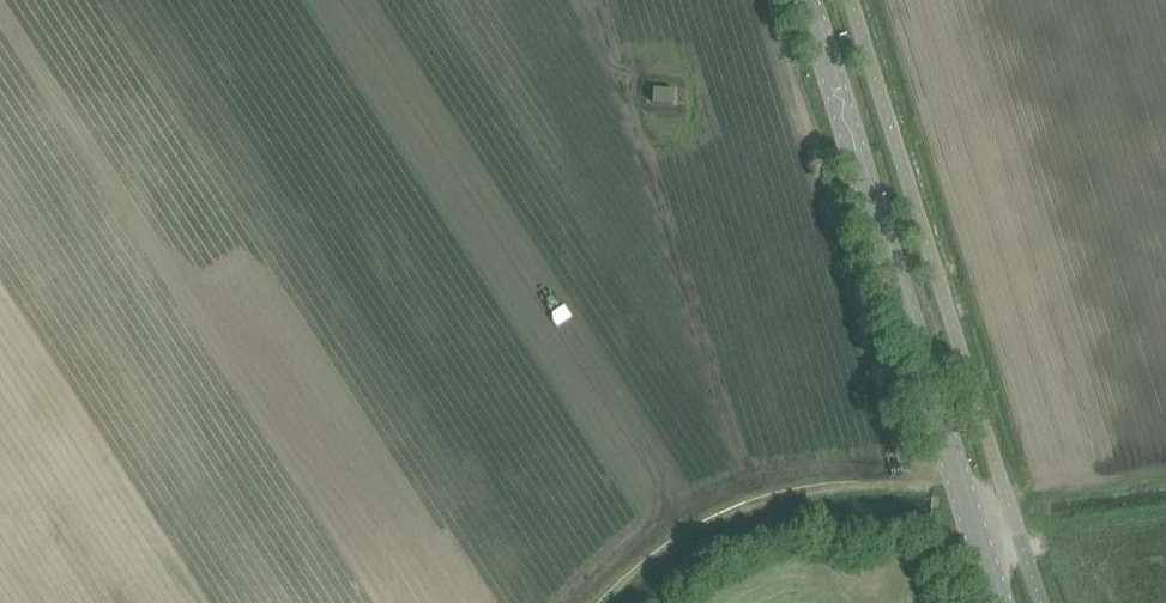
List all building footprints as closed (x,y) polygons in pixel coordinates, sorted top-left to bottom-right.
[(655,104),(678,104),(677,85),(655,86),(655,104)]
